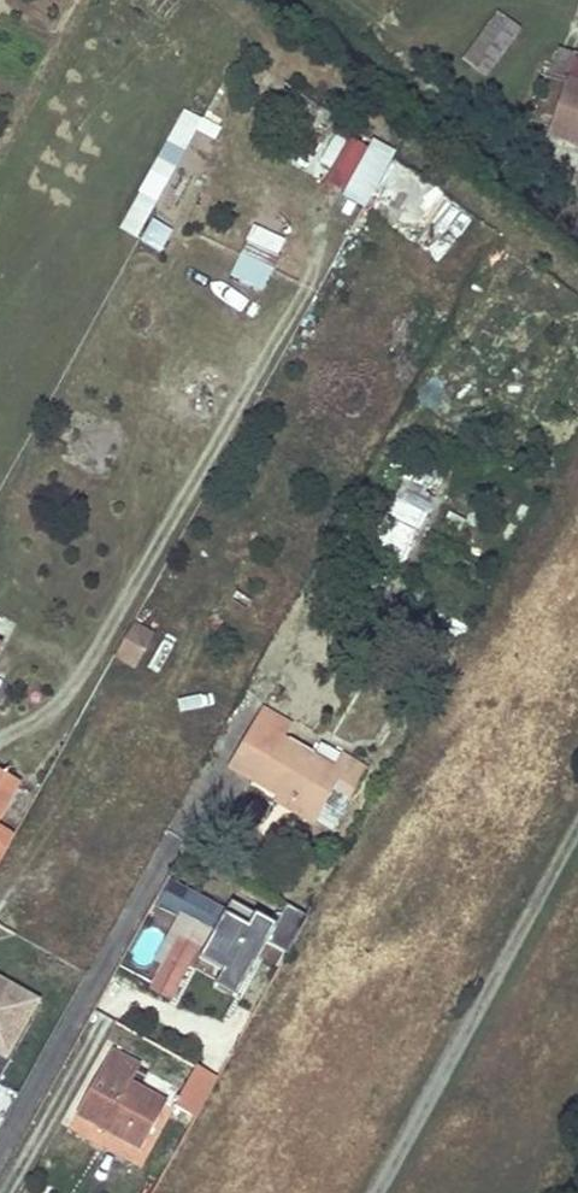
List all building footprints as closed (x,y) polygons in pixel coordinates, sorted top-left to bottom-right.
[(518,39),(497,23),(473,54),(494,70),(518,39)] [(555,52),(534,116),(553,122),(548,138),(577,148),(577,89),(566,85),(575,58),(555,52)] [(575,58),(566,85),(577,89),(577,59),(575,58)] [(210,149),(220,129),(180,109),(119,232),(136,241),(188,138),(210,149)] [(319,185),(363,209),(391,158),(348,134),(319,185)] [(252,225),(228,277),(260,292),(285,240),(252,225)] [(169,240),(152,231),(141,252),(158,261),(169,240)] [(434,480),(413,468),(383,522),(412,538),(430,507),(422,502),(434,480)] [(450,502),(440,528),(458,536),(469,509),(450,502)] [(110,657),(132,671),(155,636),(133,622),(110,657)] [(311,756),(282,740),(290,726),(265,712),(233,769),(280,797),(316,819),(335,788),(352,798),(367,771),(320,743),(311,756)] [(20,784),(0,773),(0,819),(20,784)] [(314,824),(316,819),(280,797),(277,802),(314,824)] [(17,835),(0,825),(0,866),(17,835)] [(171,886),(159,907),(212,937),(224,916),(171,886)] [(286,952),(305,921),(291,913),(272,943),(286,952)] [(176,937),(146,990),(167,1002),(197,949),(176,937)] [(257,989),(202,957),(189,978),(220,996),(200,1030),(208,1035),(203,1045),(220,1054),(257,989)] [(0,991),(0,1047),(9,1052),(23,1028),(33,1010),(0,991)] [(28,1031),(23,1028),(9,1052),(0,1047),(0,1062),(8,1067),(28,1031)] [(139,1069),(112,1053),(77,1115),(142,1151),(167,1106),(131,1085),(139,1069)] [(189,1110),(177,1104),(171,1113),(184,1120),(189,1110)]
